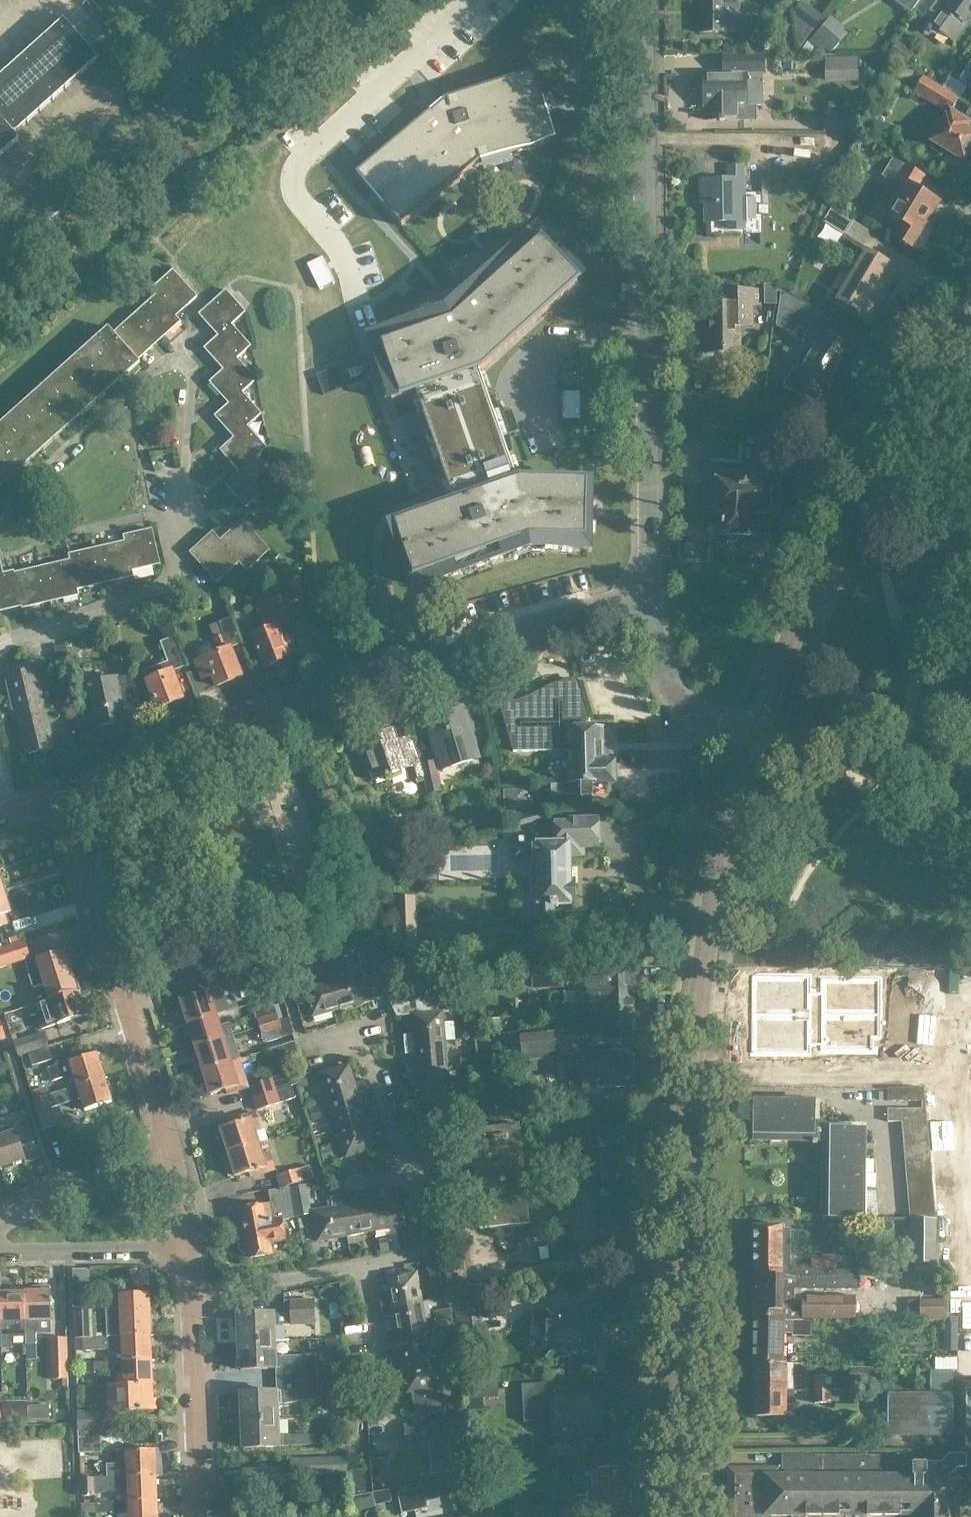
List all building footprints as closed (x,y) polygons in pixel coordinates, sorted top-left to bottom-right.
[(698,33),(737,33),(737,0),(697,0),(698,33)] [(913,9),(920,0),(892,0),(911,13),(913,9)] [(932,22),(932,23),(929,22),(925,23),(923,26),(923,31),(926,34),(929,36),(933,34),(937,37),(941,32),(955,42),(969,23),(965,20),(970,12),(970,0),(945,0),(941,6),(934,1),(935,0),(920,0),(913,9),(932,22)] [(801,3),(792,15),(799,50),(822,19),(801,3)] [(100,58),(64,18),(0,75),(0,156),(19,139),(15,134),(100,58)] [(840,42),(822,27),(812,38),(829,54),(840,42)] [(767,74),(766,54),(723,55),(724,75),(702,75),(703,107),(705,107),(705,121),(745,121),(745,104),(753,104),(753,106),(765,106),(765,74),(767,74)] [(536,58),(364,127),(395,206),(568,139),(536,58)] [(970,86),(970,65),(961,80),(970,86)] [(923,78),(913,94),(948,116),(950,112),(958,99),(923,78)] [(967,159),(970,152),(970,151),(970,149),(970,147),(970,133),(966,129),(969,123),(953,113),(950,112),(948,116),(932,142),(934,143),(930,150),(940,156),(944,149),(963,160),(964,158),(967,159)] [(924,177),(906,166),(894,158),(884,176),(905,188),(889,214),(906,224),(896,241),(908,248),(918,232),(920,233),(938,203),(916,190),(924,177)] [(729,229),(742,229),(742,182),(741,182),(741,169),(727,169),(728,182),(700,182),(700,197),(704,197),(704,224),(728,223),(729,229)] [(831,210),(830,209),(822,222),(829,226),(844,235),(852,222),(831,210)] [(513,486),(480,375),(576,284),(570,278),(577,272),(537,229),(448,313),(380,334),(386,354),(378,356),(392,401),(416,394),(449,505),(384,524),(401,580),(410,577),(413,586),(528,551),(590,552),(588,494),(579,494),(579,484),(513,486)] [(899,268),(868,250),(839,299),(870,317),(899,268)] [(319,289),(335,281),(323,256),(307,264),(319,289)] [(233,498),(265,469),(246,449),(259,438),(239,416),(254,403),(234,381),(248,369),(229,348),(243,335),(223,313),(237,300),(218,279),(189,306),(208,326),(193,340),(213,361),(199,374),(218,395),(204,407),(223,428),(210,440),(230,462),(214,477),(233,498)] [(414,283),(413,299),(458,300),(458,284),(414,283)] [(749,327),(748,305),(755,305),(755,290),(724,292),(725,306),(705,307),(707,355),(723,354),(723,348),(737,347),(736,328),(749,327)] [(818,330),(825,318),(809,309),(781,292),(776,326),(793,336),(802,321),(818,330)] [(141,361),(138,358),(137,358),(114,332),(108,326),(97,337),(100,341),(0,432),(0,487),(141,361)] [(823,398),(851,350),(822,332),(799,369),(795,366),(783,387),(803,398),(808,389),(823,398)] [(363,358),(316,375),(323,395),(370,379),(363,358)] [(581,420),(581,393),(563,393),(563,420),(581,420)] [(715,476),(713,516),(720,516),(719,539),(755,541),(757,518),(767,518),(768,496),(775,496),(776,479),(772,479),(774,442),(760,441),(759,467),(772,468),(772,476),(750,475),(750,480),(739,480),(739,475),(717,474),(717,476),(715,476)] [(243,519),(221,539),(220,539),(240,561),(239,561),(247,570),(270,549),(243,519)] [(123,535),(124,540),(125,540),(132,570),(133,570),(161,563),(153,528),(123,535)] [(220,539),(221,539),(213,530),(189,551),(217,582),(239,561),(240,561),(220,539)] [(98,546),(106,583),(135,576),(133,570),(132,570),(125,540),(124,540),(98,546)] [(69,553),(70,558),(71,558),(78,589),(79,589),(106,583),(98,546),(69,553)] [(70,558),(42,565),(50,602),(80,595),(79,589),(78,589),(71,558),(70,558)] [(22,608),(50,602),(42,565),(13,571),(22,606),(22,608)] [(3,572),(3,573),(0,573),(0,611),(22,606),(13,571),(13,569),(3,572)] [(297,569),(297,577),(284,578),(286,603),(301,602),(299,577),(302,577),(301,569),(297,569)] [(292,656),(287,643),(290,642),(283,622),(290,620),(280,595),(258,604),(268,629),(252,635),(264,667),(292,656)] [(215,638),(220,651),(195,661),(202,679),(213,675),(217,685),(242,676),(231,647),(243,643),(232,617),(221,621),(226,634),(215,638)] [(144,672),(148,681),(159,708),(184,699),(172,671),(187,665),(175,637),(160,643),(168,662),(144,672)] [(53,647),(54,648),(58,668),(68,666),(64,645),(53,647)] [(119,677),(131,675),(126,653),(114,656),(119,677)] [(8,695),(42,687),(36,661),(2,669),(8,695)] [(98,726),(125,720),(116,676),(88,682),(98,726)] [(603,763),(602,728),(583,728),(583,720),(590,720),(579,681),(555,687),(530,699),(500,707),(513,752),(569,751),(569,784),(570,784),(570,797),(581,796),(581,797),(608,797),(608,783),(615,783),(615,763),(603,763)] [(42,687),(8,695),(14,721),(18,720),(45,714),(44,711),(47,710),(42,687)] [(441,769),(479,758),(463,708),(429,719),(432,726),(428,727),(441,769)] [(45,714),(18,720),(26,754),(52,747),(45,714)] [(410,780),(412,780),(419,796),(428,794),(421,764),(420,765),(411,738),(389,745),(385,733),(363,741),(376,779),(406,769),(410,780)] [(435,762),(421,764),(428,794),(441,792),(435,762)] [(515,819),(517,826),(527,824),(524,816),(515,819)] [(568,822),(554,822),(554,843),(532,843),(533,882),(537,882),(538,904),(536,904),(537,922),(541,922),(541,925),(552,925),(551,922),(556,922),(555,907),(558,907),(558,905),(572,905),(572,903),(576,903),(575,881),(571,881),(571,856),(584,856),(584,848),(600,848),(599,818),(568,818),(568,822)] [(0,888),(0,925),(6,923),(3,914),(10,912),(3,887),(0,888)] [(399,930),(416,930),(415,897),(398,897),(399,930)] [(330,958),(335,977),(364,969),(356,940),(317,951),(320,961),(330,958)] [(0,949),(0,969),(31,959),(25,941),(0,949)] [(77,990),(69,965),(65,951),(26,963),(34,987),(45,984),(50,998),(50,999),(77,990)] [(531,991),(564,988),(563,966),(529,968),(531,991)] [(578,971),(578,993),(633,992),(632,967),(604,967),(604,970),(578,971)] [(182,1000),(189,1024),(218,1015),(227,1012),(220,989),(231,986),(226,969),(188,981),(193,996),(182,1000)] [(333,981),(341,1010),(373,1001),(364,969),(335,977),(333,981)] [(313,1017),(341,1010),(333,981),(314,986),(311,976),(302,978),(313,1017)] [(949,979),(759,980),(755,1047),(949,1049),(949,979)] [(391,1005),(409,996),(404,986),(383,988),(391,1005)] [(57,1023),(85,1014),(77,990),(50,999),(50,998),(28,1005),(31,1015),(37,1013),(41,1028),(57,1023)] [(522,1060),(522,1061),(554,1057),(570,1055),(582,1054),(579,1054),(578,1035),(603,1035),(603,1039),(636,1039),(635,1016),(633,1016),(633,992),(578,993),(578,1005),(563,1006),(563,1020),(563,1028),(499,1035),(502,1063),(522,1060)] [(406,1045),(446,1041),(443,1011),(441,1011),(440,994),(414,996),(415,1014),(414,1014),(416,1035),(405,1036),(406,1045)] [(415,1014),(414,996),(409,996),(391,1005),(396,1016),(414,1014),(415,1014)] [(260,1027),(279,1021),(274,1007),(269,1008),(268,1008),(255,1012),(260,1027)] [(218,1015),(189,1024),(197,1047),(233,1036),(229,1024),(222,1026),(218,1015)] [(279,1021),(260,1027),(265,1044),(284,1037),(279,1021)] [(45,1032),(14,1043),(19,1057),(28,1054),(50,1047),(45,1032)] [(197,1047),(204,1070),(233,1061),(229,1050),(237,1048),(233,1036),(197,1047)] [(446,1041),(406,1045),(406,1055),(417,1054),(419,1073),(448,1071),(446,1041)] [(54,1059),(50,1047),(28,1054),(32,1066),(54,1059)] [(570,1055),(571,1070),(571,1095),(599,1093),(600,1088),(635,1085),(634,1050),(582,1054),(570,1055)] [(70,1089),(105,1078),(97,1053),(47,1069),(52,1083),(66,1078),(70,1089)] [(554,1057),(522,1061),(523,1073),(544,1071),(544,1067),(555,1066),(554,1057)] [(233,1061),(204,1070),(211,1094),(228,1089),(229,1093),(242,1089),(233,1061)] [(359,1093),(359,1094),(370,1091),(367,1081),(356,1084),(351,1064),(321,1073),(330,1102),(359,1093)] [(505,1087),(504,1066),(479,1068),(480,1089),(505,1087)] [(448,1071),(419,1073),(408,1074),(408,1084),(420,1083),(421,1104),(451,1101),(448,1071)] [(316,1072),(304,1075),(309,1098),(321,1096),(316,1072)] [(275,1091),(291,1086),(296,1084),(292,1073),(271,1079),(275,1091)] [(51,1108),(82,1099),(85,1111),(113,1102),(105,1078),(70,1089),(33,1101),(43,1132),(57,1127),(51,1108)] [(250,1086),(253,1098),(275,1091),(271,1079),(250,1086)] [(291,1086),(275,1091),(279,1104),(295,1099),(291,1086)] [(919,1087),(919,1100),(922,1100),(927,1100),(927,1098),(926,1087),(919,1087)] [(257,1111),(279,1104),(275,1091),(253,1098),(257,1111)] [(359,1093),(330,1102),(338,1130),(378,1118),(375,1109),(365,1112),(359,1094),(359,1093)] [(324,1099),(313,1102),(318,1123),(329,1120),(324,1099)] [(822,1219),(859,1220),(862,1131),(826,1130),(826,1123),(814,1123),(815,1106),(755,1104),(754,1141),(813,1142),(812,1146),(818,1146),(818,1143),(825,1144),(822,1219)] [(918,1109),(918,1122),(928,1122),(928,1119),(927,1109),(922,1109),(918,1109)] [(2,1166),(25,1159),(22,1149),(35,1145),(25,1112),(0,1120),(0,1122),(4,1135),(0,1137),(0,1161),(2,1166)] [(256,1112),(250,1114),(236,1119),(237,1123),(222,1128),(229,1152),(259,1143),(256,1132),(261,1130),(256,1112)] [(378,1118),(338,1130),(346,1158),(375,1149),(370,1130),(380,1127),(378,1118)] [(904,1122),(902,1122),(903,1136),(929,1134),(928,1122),(918,1122),(911,1122),(904,1122)] [(480,1229),(530,1224),(520,1125),(470,1130),(480,1229)] [(929,1134),(903,1136),(904,1148),(930,1146),(929,1134)] [(259,1143),(229,1152),(237,1176),(252,1171),(254,1176),(268,1172),(259,1143)] [(930,1146),(904,1148),(905,1160),(931,1158),(930,1146)] [(931,1158),(905,1160),(906,1172),(932,1170),(931,1158)] [(310,1166),(300,1169),(276,1176),(280,1188),(314,1179),(310,1166)] [(932,1170),(906,1172),(906,1184),(933,1182),(932,1170)] [(933,1182),(906,1184),(907,1196),(934,1194),(933,1182)] [(291,1187),(294,1202),(308,1199),(306,1185),(291,1187)] [(370,1203),(376,1233),(406,1228),(401,1198),(381,1201),(379,1190),(369,1191),(370,1203)] [(341,1196),(349,1238),(376,1233),(370,1203),(352,1206),(350,1194),(341,1196)] [(934,1194),(907,1196),(908,1208),(935,1206),(934,1194)] [(349,1238),(341,1196),(331,1197),(333,1209),(314,1213),(319,1243),(349,1238)] [(293,1201),(273,1204),(243,1209),(249,1248),(271,1244),(271,1243),(286,1240),(283,1220),(296,1218),(293,1201)] [(935,1206),(908,1208),(909,1219),(936,1218),(935,1206)] [(936,1263),(936,1220),(912,1219),(911,1263),(936,1263)] [(791,1271),(792,1226),(753,1226),(753,1230),(745,1230),(745,1245),(753,1245),(753,1272),(791,1271)] [(379,1241),(381,1252),(390,1250),(388,1239),(379,1241)] [(837,1256),(812,1256),(812,1269),(838,1269),(837,1256)] [(429,1271),(439,1269),(437,1259),(425,1261),(427,1271),(429,1271)] [(753,1272),(753,1317),(781,1317),(781,1321),(803,1321),(803,1319),(857,1320),(857,1298),(802,1297),(802,1290),(859,1291),(859,1272),(791,1271),(753,1272)] [(381,1299),(383,1308),(423,1302),(418,1272),(388,1277),(391,1297),(381,1299)] [(459,1289),(457,1275),(448,1275),(449,1290),(459,1289)] [(38,1331),(38,1320),(51,1320),(50,1285),(33,1286),(34,1292),(25,1292),(26,1335),(26,1344),(36,1343),(36,1331),(38,1331)] [(26,1335),(25,1292),(0,1293),(1,1321),(2,1347),(13,1347),(13,1335),(26,1335)] [(109,1311),(110,1336),(151,1335),(150,1297),(121,1298),(121,1310),(109,1311)] [(239,1342),(274,1341),(274,1325),(314,1323),(314,1299),(284,1301),(285,1315),(279,1315),(279,1313),(238,1315),(239,1342)] [(948,1320),(948,1301),(922,1301),(922,1320),(948,1320)] [(428,1331),(423,1302),(383,1308),(384,1318),(394,1316),(398,1335),(428,1331)] [(440,1311),(442,1327),(453,1326),(450,1309),(440,1311)] [(496,1309),(496,1331),(510,1331),(510,1309),(496,1309)] [(73,1311),(74,1338),(93,1337),(92,1311),(73,1311)] [(599,1355),(600,1312),(536,1311),(535,1327),(547,1327),(546,1357),(570,1358),(570,1364),(596,1365),(597,1355),(599,1355)] [(803,1323),(803,1321),(781,1321),(781,1317),(753,1317),(752,1345),(749,1345),(747,1347),(747,1357),(749,1359),(752,1359),(752,1363),(781,1363),(781,1334),(792,1334),(792,1337),(811,1337),(811,1323),(803,1323)] [(959,1326),(945,1326),(945,1353),(959,1353),(959,1326)] [(390,1356),(392,1366),(433,1360),(428,1331),(398,1335),(401,1355),(390,1356)] [(458,1336),(460,1352),(486,1349),(484,1333),(458,1336)] [(152,1359),(151,1335),(110,1336),(93,1337),(74,1338),(75,1352),(123,1350),(123,1360),(152,1359)] [(67,1338),(49,1338),(51,1379),(68,1379),(67,1338)] [(274,1341),(239,1342),(241,1369),(281,1368),(281,1367),(295,1366),(296,1379),(317,1378),(343,1377),(342,1359),(316,1361),(316,1355),(275,1357),(274,1341)] [(123,1360),(124,1385),(153,1384),(152,1359),(123,1360)] [(407,1395),(412,1394),(413,1406),(445,1403),(443,1386),(437,1387),(433,1360),(392,1366),(393,1375),(404,1374),(407,1395)] [(99,1373),(115,1373),(114,1363),(99,1363),(99,1373)] [(781,1363),(752,1363),(752,1390),(786,1390),(793,1390),(793,1363),(786,1363),(781,1363)] [(814,1377),(814,1390),(830,1390),(830,1388),(845,1388),(845,1377),(814,1377)] [(317,1378),(296,1379),(296,1392),(282,1393),(282,1391),(241,1393),(242,1421),(277,1419),(277,1404),(318,1403),(317,1378)] [(468,1383),(469,1398),(483,1398),(498,1397),(498,1382),(468,1383)] [(769,1467),(727,1467),(727,1516),(777,1516),(777,1514),(914,1515),(914,1516),(954,1516),(954,1475),(952,1475),(953,1473),(956,1469),(964,1469),(964,1472),(968,1472),(968,1480),(970,1482),(970,1382),(965,1382),(964,1455),(956,1455),(948,1463),(919,1463),(919,1475),(894,1475),(894,1455),(769,1454),(769,1467)] [(153,1384),(124,1385),(107,1386),(108,1412),(154,1410),(153,1384)] [(554,1436),(602,1433),(600,1397),(547,1400),(546,1384),(523,1385),(525,1422),(553,1420),(554,1436)] [(793,1390),(786,1390),(752,1390),(752,1416),(785,1416),(786,1405),(793,1405),(793,1390)] [(830,1390),(814,1390),(813,1403),(830,1403),(830,1390)] [(952,1394),(890,1394),(890,1435),(952,1435),(952,1394)] [(3,1420),(20,1420),(20,1407),(3,1407),(3,1420)] [(78,1433),(106,1432),(106,1411),(77,1412),(78,1433)] [(277,1419),(242,1421),(243,1448),(285,1447),(285,1446),(320,1444),(320,1433),(278,1435),(277,1419)] [(433,1474),(451,1473),(448,1423),(406,1426),(407,1445),(430,1443),(433,1474)] [(106,1432),(78,1433),(79,1470),(87,1470),(87,1464),(102,1463),(102,1446),(117,1445),(116,1433),(100,1433),(100,1432),(106,1432)] [(156,1475),(155,1450),(118,1452),(119,1469),(122,1469),(123,1476),(156,1475)] [(460,1453),(461,1477),(477,1476),(475,1452),(460,1453)] [(290,1459),(290,1471),(302,1471),(303,1477),(347,1476),(347,1458),(290,1459)] [(365,1493),(363,1469),(350,1470),(352,1494),(365,1493)] [(111,1492),(128,1491),(129,1502),(157,1501),(156,1475),(123,1476),(123,1478),(111,1478),(111,1492)] [(80,1478),(81,1497),(95,1496),(94,1478),(80,1478)] [(423,1488),(411,1491),(415,1512),(428,1509),(423,1488)] [(403,1515),(415,1512),(411,1491),(398,1494),(403,1515)] [(129,1515),(129,1516),(158,1516),(157,1501),(129,1502),(96,1504),(96,1514),(119,1513),(119,1516),(129,1515)]
